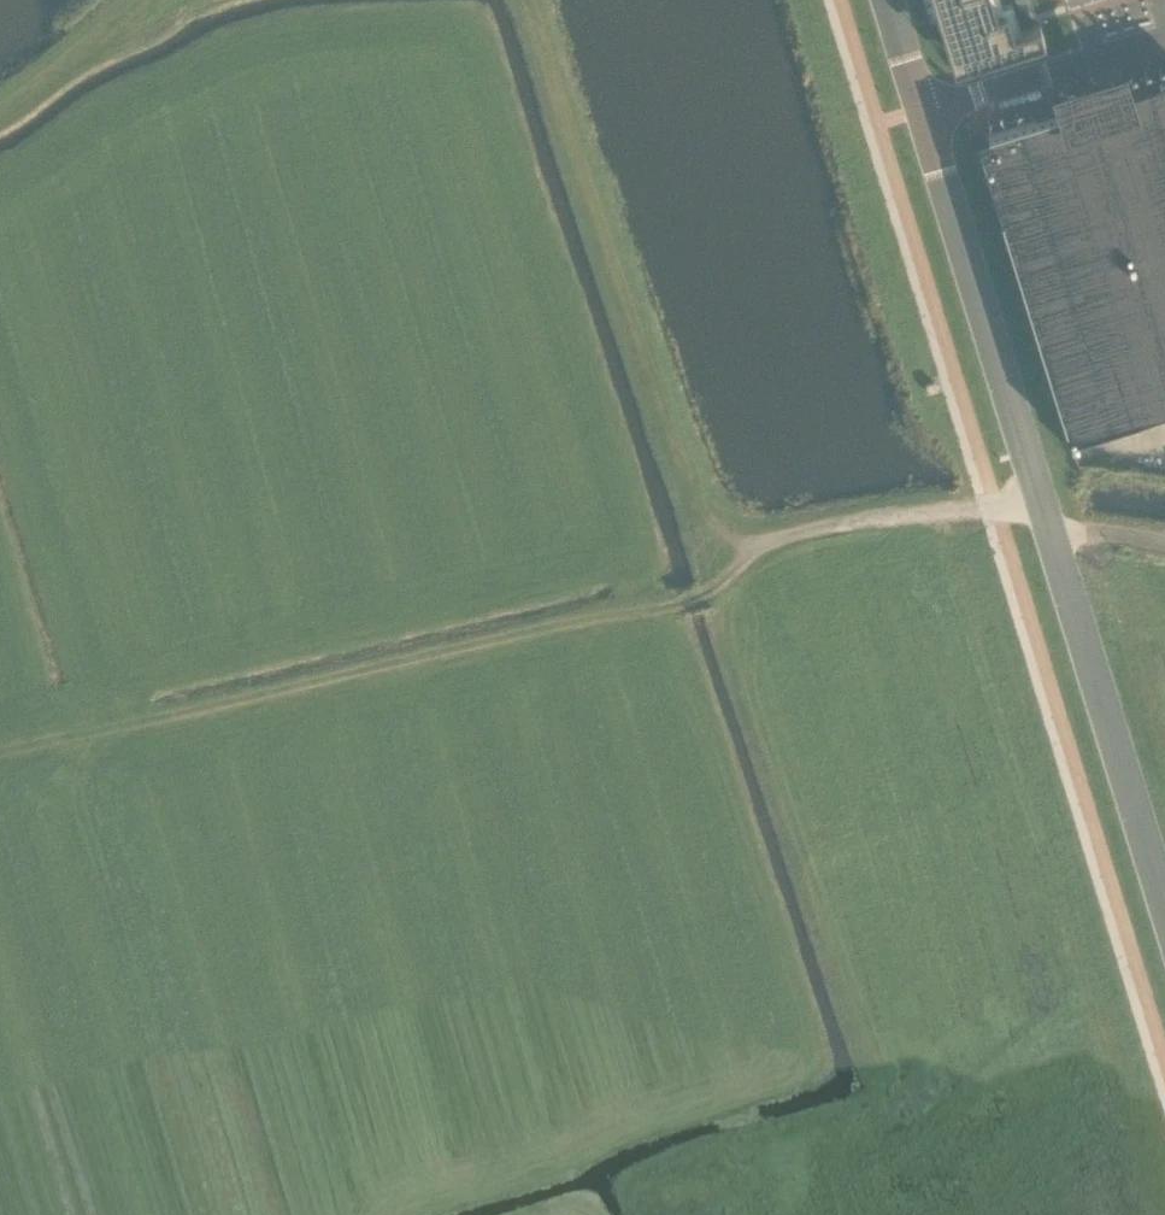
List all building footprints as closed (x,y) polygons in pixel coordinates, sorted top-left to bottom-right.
[(943,28),(997,12),(996,10),(993,0),(934,0),(943,28)] [(1016,0),(1019,10),(1033,5),(1032,0),(1018,0),(1016,0)] [(1033,5),(1019,10),(1022,19),(1036,14),(1033,5)] [(997,12),(943,28),(950,52),(959,49),(963,62),(1018,45),(1044,37),(1039,21),(1013,29),(1006,6),(996,10),(997,12)] [(976,138),(1069,440),(1164,411),(1164,80),(1119,94),(1116,85),(1068,99),(1071,109),(976,138)]
